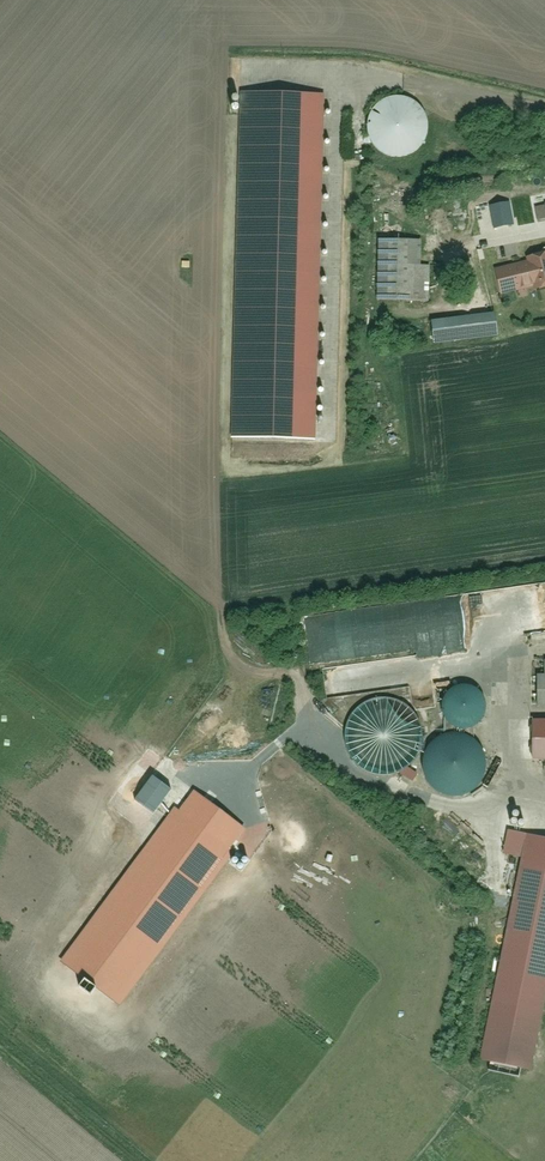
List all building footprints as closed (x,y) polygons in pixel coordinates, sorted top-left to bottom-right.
[(245,94),(235,439),(320,441),(330,96),(245,94)] [(385,102),(375,108),(365,121),(363,134),(365,145),(374,158),(388,165),(402,165),(415,159),(425,145),(428,131),(424,119),(414,107),(400,101),(385,102)] [(535,216),(544,215),(544,197),(533,198),(535,216)] [(478,219),(480,235),(515,233),(512,200),(497,201),(499,217),(478,219)] [(404,232),(384,233),(385,293),(421,293),(421,262),(404,263),(404,232)] [(494,287),(544,281),(544,242),(523,245),(525,260),(492,265),(494,287)] [(435,312),(437,332),(493,328),(491,308),(435,312)] [(533,636),(520,644),(520,643),(504,644),(505,658),(494,658),(495,691),(544,690),(544,636),(533,636)] [(443,717),(450,726),(462,730),(480,724),(487,713),(485,697),(477,687),(463,684),(452,687),(443,696),(441,711),(443,717)] [(491,706),(492,741),(512,741),(513,765),(544,764),(544,704),(491,706)] [(448,735),(437,741),(428,754),(426,766),(428,778),(437,790),(451,797),(465,798),(478,792),(488,778),(490,763),(487,751),(477,740),(463,734),(448,735)] [(362,769),(396,772),(397,763),(400,764),(401,757),(393,756),(392,762),(371,760),(372,750),(376,751),(376,745),(369,744),(370,739),(364,739),(364,745),(353,743),(352,759),(362,760),(362,769)] [(410,782),(419,776),(412,767),(404,773),(410,782)] [(537,1069),(544,1027),(544,837),(510,831),(505,854),(521,857),(485,1060),(537,1069)]
